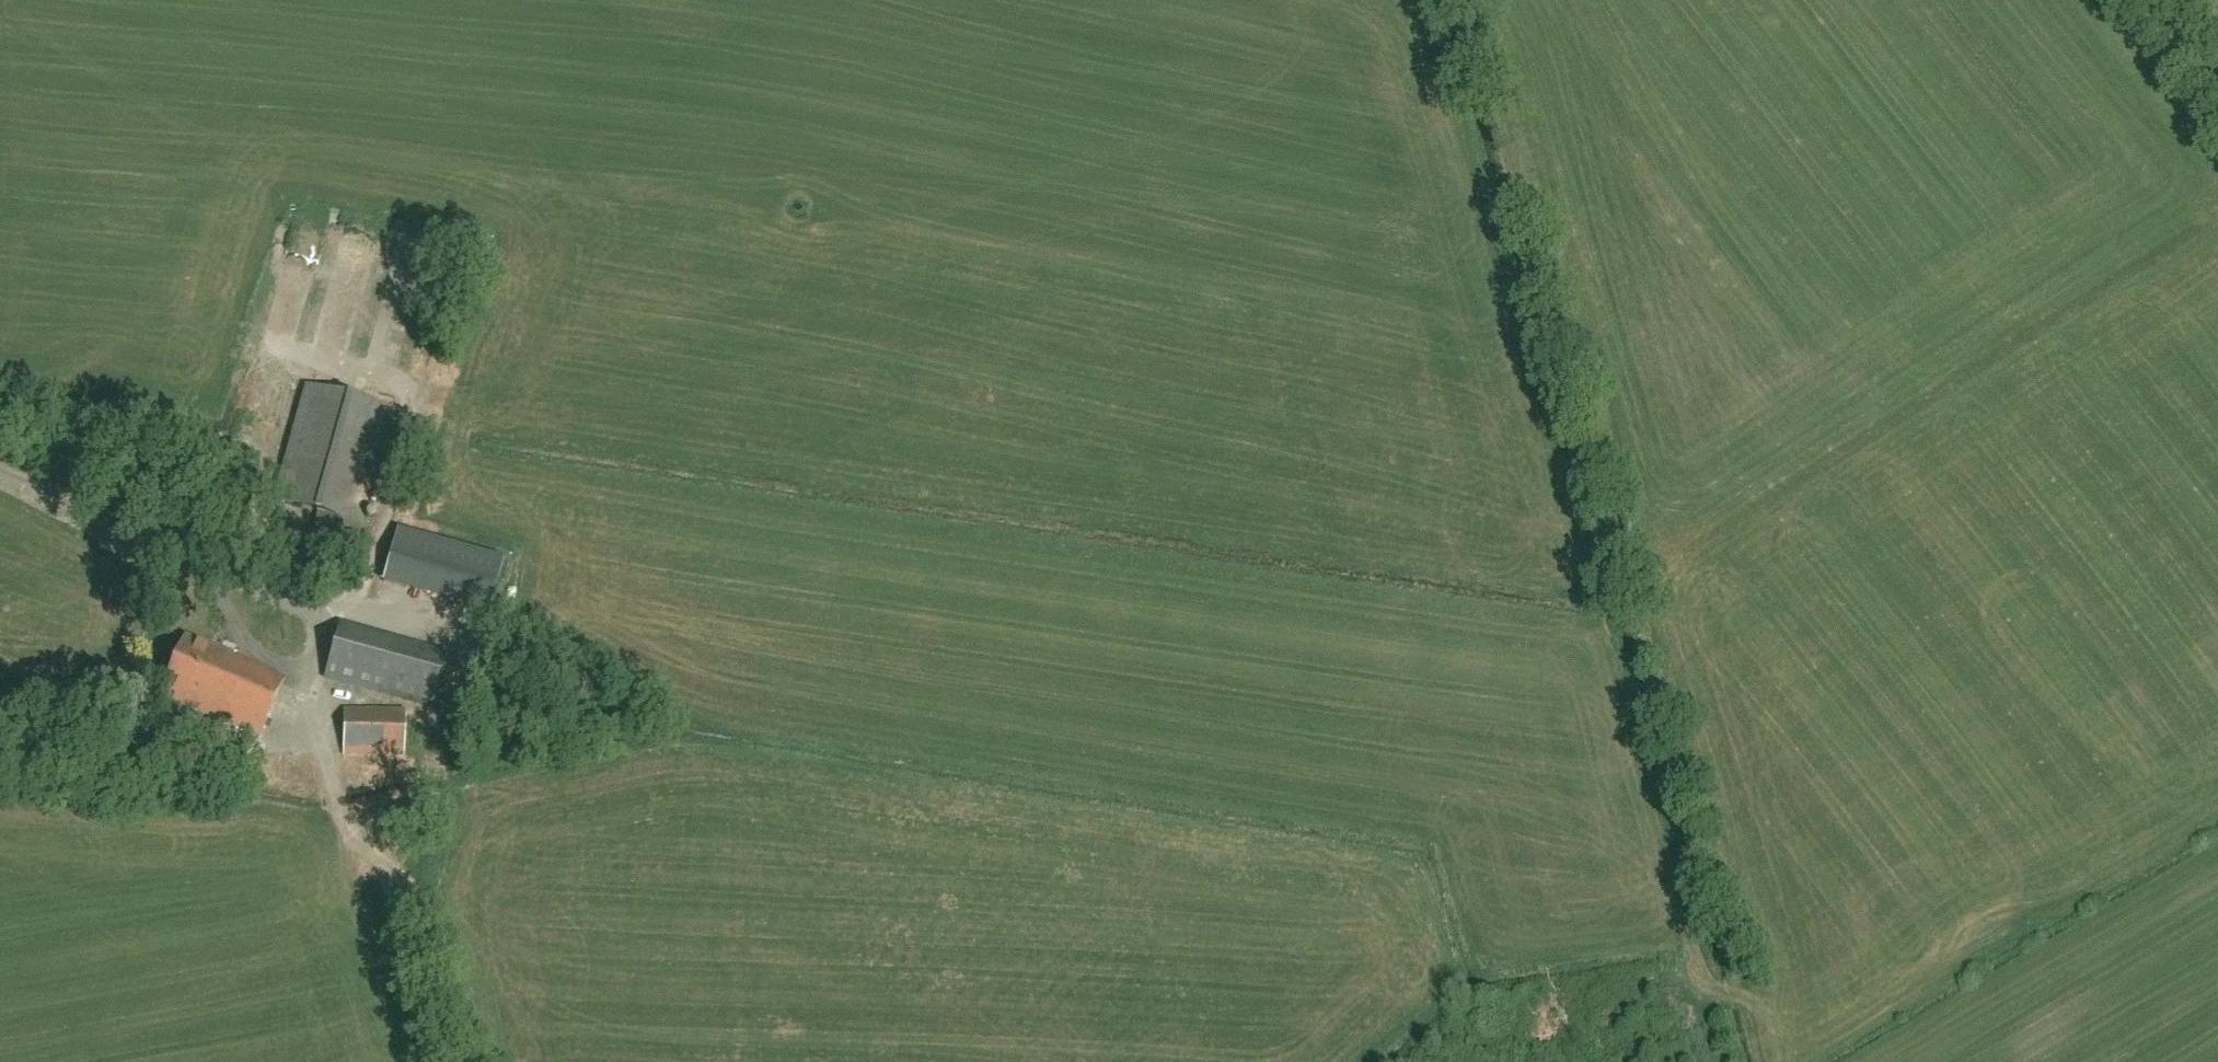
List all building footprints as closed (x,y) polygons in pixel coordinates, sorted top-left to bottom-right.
[(349,572),(395,413),(306,388),(274,501),(319,514),(306,559),(349,572)] [(87,474),(89,467),(83,466),(81,472),(87,474)] [(507,561),(398,530),(384,581),(493,613),(507,561)] [(430,711),(448,656),(341,625),(325,680),(430,711)] [(259,740),(285,680),(187,638),(175,665),(171,667),(167,676),(169,681),(161,699),(259,740)] [(403,756),(404,710),(345,709),(344,755),(403,756)]
